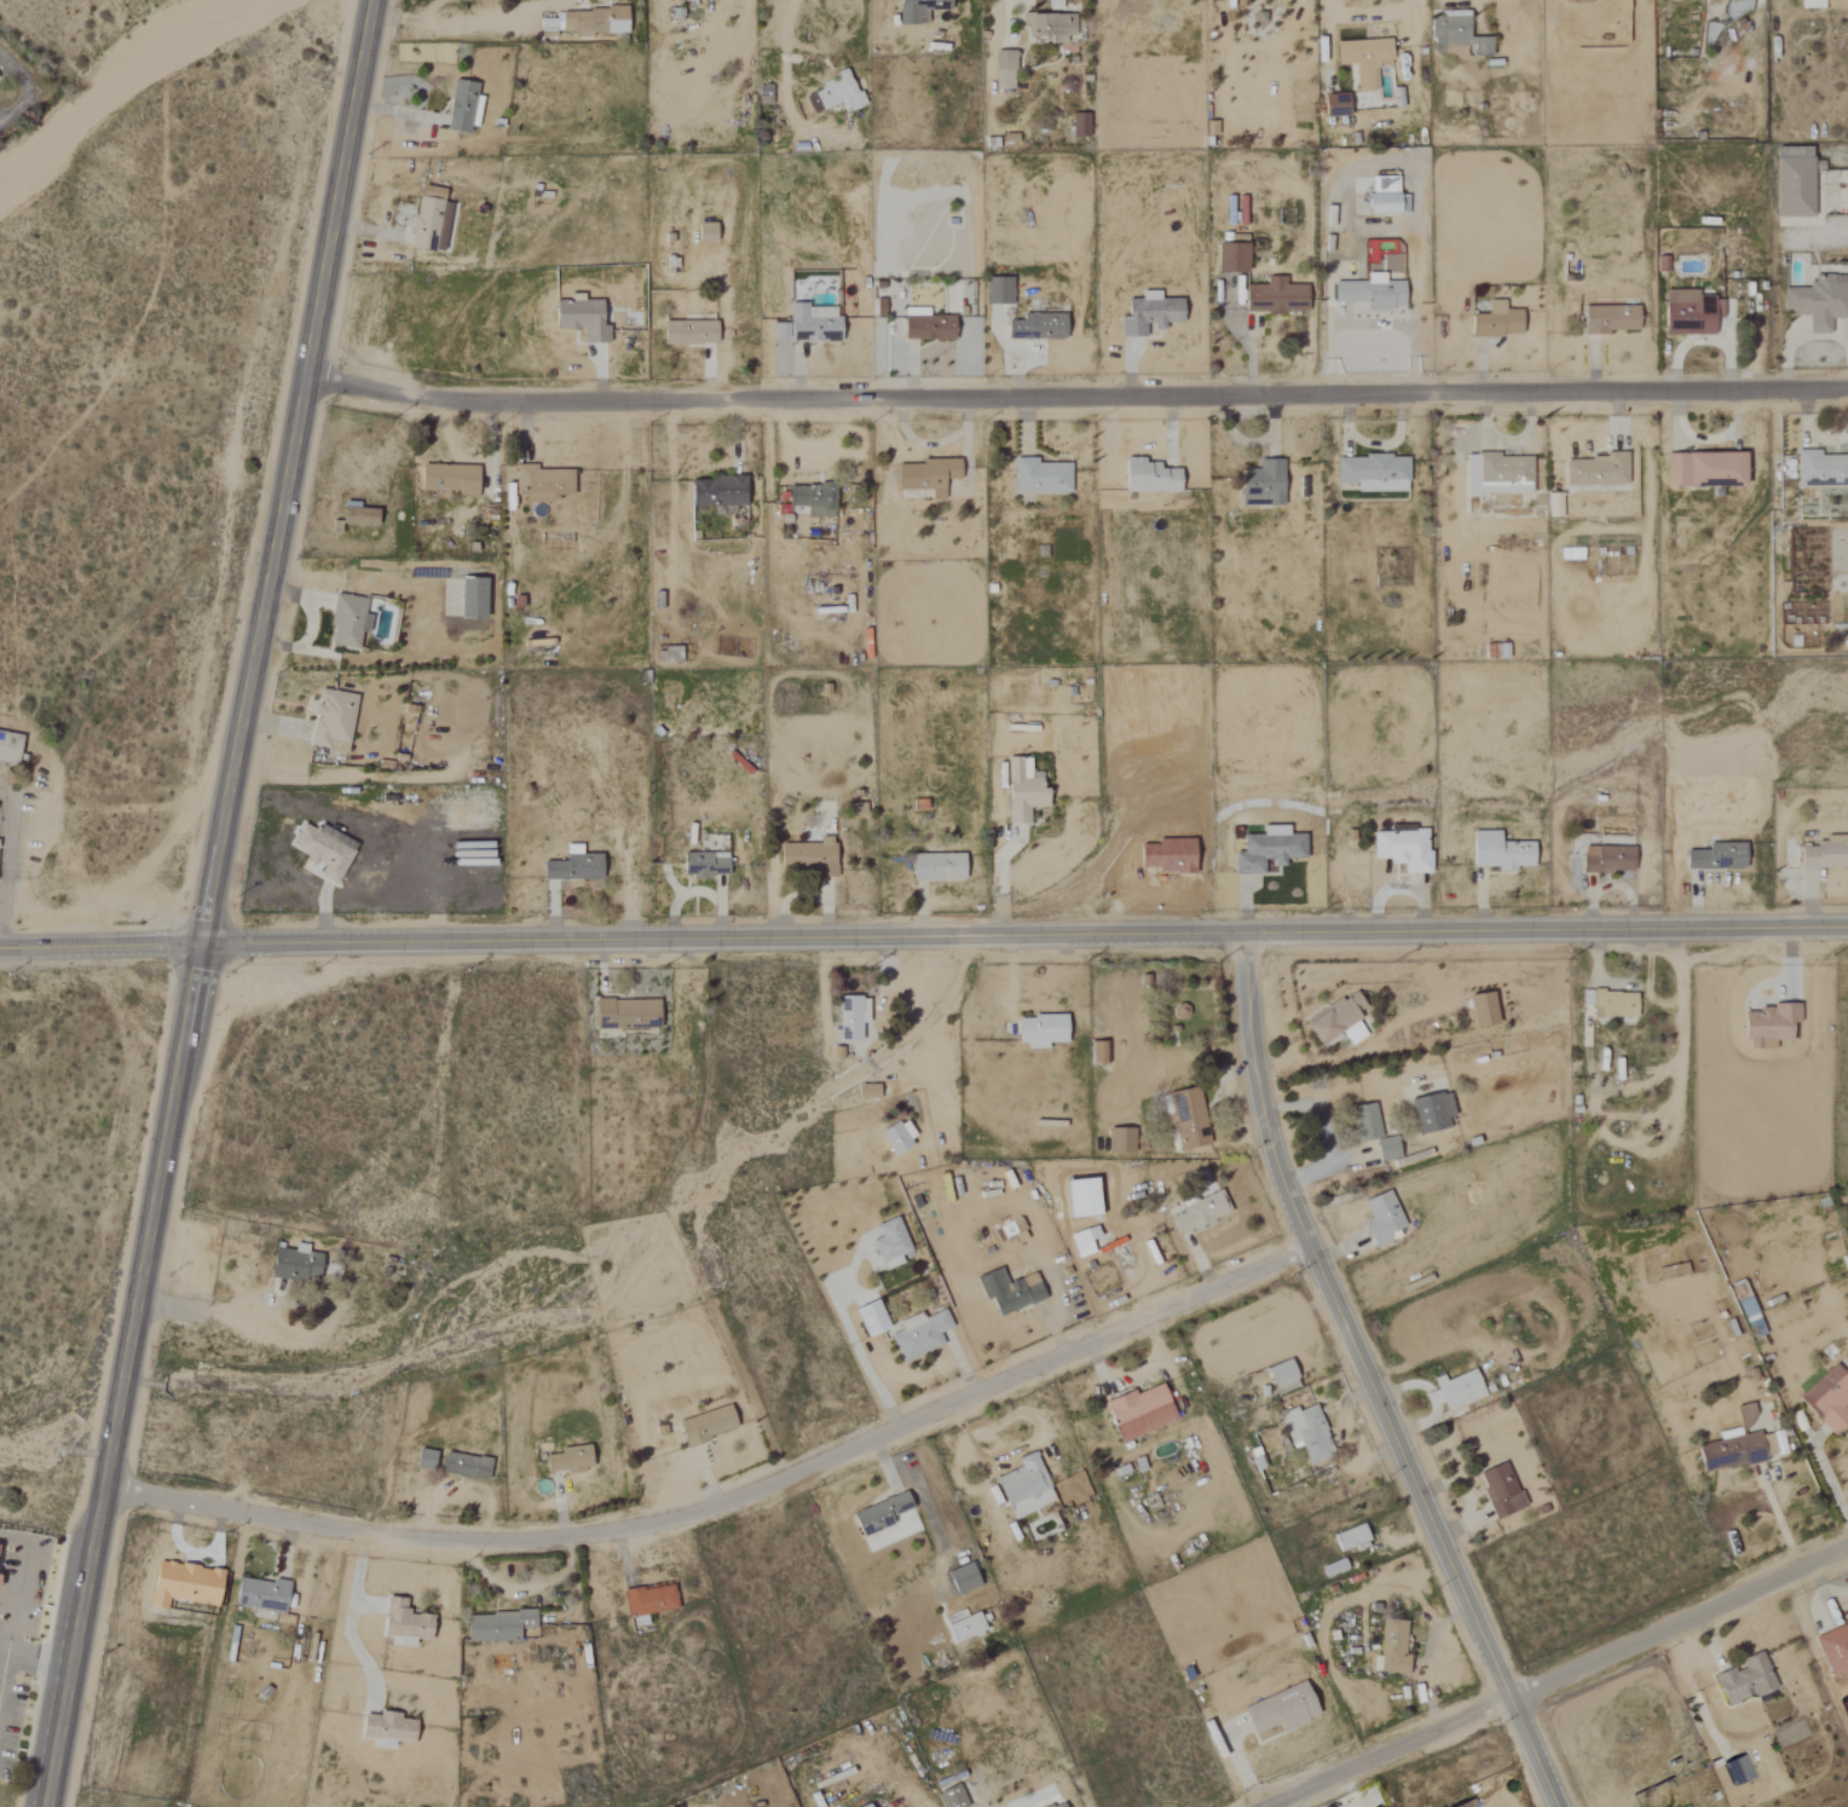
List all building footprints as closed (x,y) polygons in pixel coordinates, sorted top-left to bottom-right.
[(898,26),(926,25),(925,11),(948,10),(948,0),(897,0),(898,26)] [(1059,0),(1045,0),(1045,10),(1059,10),(1059,0)] [(624,10),(560,9),(560,32),(571,32),(571,35),(624,36),(624,10)] [(1074,37),(1074,13),(1021,15),(1021,27),(1026,27),(1027,41),(1041,41),(1041,44),(1065,43),(1065,37),(1074,37)] [(1489,57),(1488,38),(1468,38),(1468,19),(1430,19),(1430,48),(1471,48),(1471,57),(1489,57)] [(1355,92),(1377,91),(1376,65),(1390,64),(1389,40),(1334,42),(1335,66),(1354,65),(1355,92)] [(1013,89),(1014,52),(994,51),(993,89),(1013,89)] [(838,103),(842,114),(862,106),(847,72),(809,89),(819,112),(838,103)] [(471,133),(473,82),(449,81),(447,132),(471,133)] [(770,105),(770,86),(756,86),(756,105),(770,105)] [(1346,116),(1345,95),(1322,96),(1322,117),(1346,116)] [(1087,138),(1088,115),(1071,114),(1071,138),(1087,138)] [(1811,218),(1810,148),(1774,148),(1775,218),(1811,218)] [(1367,216),(1406,215),(1405,196),(1397,197),(1397,177),(1373,177),(1374,194),(1366,194),(1367,216)] [(434,253),(442,189),(417,186),(409,250),(434,253)] [(695,243),(713,244),(714,224),(696,224),(695,243)] [(1246,245),(1215,245),(1214,274),(1245,274),(1246,245)] [(1402,282),(1383,282),(1383,274),(1364,274),(1364,282),(1332,282),(1332,302),(1364,302),(1364,310),(1402,310),(1402,282)] [(1813,276),(1813,288),(1783,288),(1783,311),(1792,311),(1792,317),(1808,317),(1808,335),(1829,334),(1829,319),(1847,319),(1847,276),(1813,276)] [(1305,286),(1284,286),(1284,278),(1265,279),(1265,286),(1243,286),(1244,315),(1305,313),(1305,286)] [(1010,306),(1011,279),(984,279),(984,305),(1010,306)] [(1180,300),(1158,299),(1158,292),(1139,291),(1139,300),(1122,300),(1121,338),(1144,338),(1144,329),(1164,329),(1164,323),(1179,324),(1180,300)] [(1663,335),(1712,335),(1712,320),(1721,319),(1721,293),(1663,294),(1663,335)] [(552,330),(580,330),(580,344),(607,344),(607,326),(600,326),(600,301),(581,301),(581,294),(567,295),(567,302),(552,302),(552,330)] [(1470,316),(1469,336),(1520,337),(1520,310),(1504,310),(1504,301),(1487,301),(1486,316),(1470,316)] [(837,308),(805,308),(805,304),(787,304),(787,324),(773,324),(773,342),(837,341),(837,308)] [(1636,308),(1582,307),(1582,334),(1636,334),(1636,308)] [(927,309),(901,309),(902,341),(953,340),(952,316),(927,316),(927,309)] [(1064,339),(1065,315),(1020,314),(1020,322),(1006,321),(1006,338),(1064,339)] [(1847,487),(1847,456),(1818,455),(1818,451),(1797,450),(1796,486),(1847,487)] [(1663,454),(1664,487),(1743,486),(1742,452),(1663,454)] [(1531,493),(1530,455),(1464,455),(1464,494),(1531,493)] [(1336,456),(1336,483),(1355,483),(1355,491),(1406,492),(1406,457),(1336,456)] [(1625,456),(1564,457),(1564,485),(1625,484),(1625,456)] [(1069,493),(1069,463),(1035,463),(1035,457),(1013,457),(1013,493),(1069,493)] [(1239,478),(1240,507),(1282,506),(1281,459),(1257,460),(1257,469),(1248,469),(1248,478),(1239,478)] [(931,489),(931,499),(943,499),(943,479),(958,479),(958,460),(896,462),(896,490),(931,489)] [(1177,493),(1178,469),(1157,468),(1157,461),(1122,460),(1122,492),(1177,493)] [(476,494),(476,466),(419,465),(419,493),(476,494)] [(514,499),(570,500),(571,470),(534,470),(534,465),(514,465),(514,499)] [(744,477),(688,478),(689,506),(745,505),(744,477)] [(805,516),(833,517),(834,486),(786,484),(786,506),(805,506),(805,516)] [(1546,517),(1560,517),(1560,494),(1546,494),(1546,517)] [(375,508),(340,508),(339,525),(375,525),(375,508)] [(484,619),(485,578),(458,578),(457,618),(484,619)] [(329,627),(331,627),(330,646),(356,649),(358,632),(366,633),(368,615),(363,614),(364,598),(332,595),(329,627)] [(354,694),(317,689),(315,702),(307,700),(304,715),(312,716),(307,747),(346,753),(354,694)] [(17,763),(18,735),(0,734),(0,763),(17,763)] [(1006,824),(1028,823),(1027,808),(1045,808),(1045,788),(1039,789),(1039,772),(1028,773),(1028,758),(1005,758),(1006,824)] [(355,845),(302,819),(287,848),(328,869),(323,878),(335,884),(355,845)] [(1303,860),(1303,835),(1285,835),(1286,826),(1260,826),(1260,835),(1240,835),(1239,852),(1232,852),(1232,875),(1262,875),(1262,864),(1283,864),(1283,859),(1303,860)] [(1402,873),(1427,874),(1427,832),(1371,831),(1371,858),(1389,858),(1389,864),(1402,864),(1402,873)] [(1532,842),(1499,842),(1499,831),(1470,832),(1470,867),(1497,867),(1497,872),(1515,872),(1515,867),(1532,867),(1532,842)] [(778,844),(778,869),(814,869),(814,877),(833,876),(832,837),(817,837),(817,844),(778,844)] [(1813,841),(1813,846),(1799,847),(1799,868),(1847,867),(1847,840),(1813,841)] [(1684,851),(1685,870),(1743,869),(1743,843),(1706,844),(1707,851),(1684,851)] [(564,862),(541,861),(541,879),(599,881),(599,855),(579,855),(579,845),(564,844),(564,862)] [(1580,872),(1631,874),(1632,848),(1581,846),(1580,872)] [(680,854),(681,878),(726,877),(725,852),(680,854)] [(963,879),(962,854),(910,855),(910,880),(963,879)] [(1340,1032),(1349,1045),(1366,1035),(1353,1013),(1363,1007),(1353,991),(1302,1022),(1317,1046),(1340,1032)] [(1471,1028),(1496,1025),(1492,992),(1466,996),(1471,1028)] [(1635,993),(1594,992),(1593,1016),(1634,1018),(1635,993)] [(859,1041),(860,1023),(867,1023),(867,998),(839,997),(838,1041),(859,1041)] [(656,1030),(657,1001),(593,999),(592,1028),(656,1030)] [(1799,1006),(1756,1006),(1756,1012),(1742,1012),(1742,1039),(1754,1039),(1754,1049),(1774,1049),(1774,1041),(1790,1041),(1790,1024),(1799,1024),(1799,1006)] [(1064,1016),(1016,1015),(1015,1047),(1046,1048),(1046,1042),(1064,1043),(1064,1016)] [(877,1099),(877,1085),(857,1085),(857,1099),(877,1099)] [(1197,1088),(1168,1093),(1179,1150),(1208,1145),(1197,1088)] [(1444,1118),(1451,1117),(1447,1092),(1409,1099),(1416,1134),(1446,1129),(1444,1118)] [(1378,1139),(1374,1104),(1353,1106),(1357,1141),(1378,1139)] [(878,1131),(889,1154),(915,1142),(904,1119),(878,1131)] [(1133,1129),(1106,1129),(1106,1153),(1133,1154),(1133,1129)] [(1377,1162),(1397,1158),(1393,1136),(1373,1140),(1377,1162)] [(1097,1215),(1093,1178),(1062,1182),(1067,1219),(1097,1215)] [(1228,1211),(1217,1190),(1167,1216),(1178,1238),(1228,1211)] [(1404,1227),(1389,1190),(1362,1201),(1370,1220),(1361,1223),(1372,1249),(1389,1242),(1386,1234),(1404,1227)] [(874,1226),(878,1237),(870,1241),(882,1271),(901,1263),(898,1256),(909,1252),(895,1217),(874,1226)] [(1074,1257),(1090,1253),(1085,1231),(1069,1234),(1074,1257)] [(316,1282),(319,1254),(305,1252),(306,1245),(293,1243),(293,1250),(272,1248),(269,1277),(316,1282)] [(1673,1277),(1686,1275),(1685,1265),(1671,1267),(1673,1277)] [(995,1315),(1043,1301),(1035,1274),(1004,1283),(1000,1270),(975,1277),(982,1301),(990,1299),(995,1315)] [(863,1338),(885,1329),(874,1300),(852,1309),(863,1338)] [(942,1346),(937,1334),(950,1328),(943,1310),(922,1318),(920,1313),(895,1323),(899,1331),(889,1335),(900,1363),(942,1346)] [(1299,1386),(1287,1359),(1265,1369),(1276,1395),(1299,1386)] [(1847,1419),(1847,1414),(1841,1407),(1847,1401),(1847,1380),(1834,1364),(1798,1397),(1832,1434),(1847,1419)] [(1443,1381),(1441,1375),(1431,1379),(1435,1390),(1422,1395),(1427,1408),(1442,1402),(1446,1413),(1484,1397),(1473,1369),(1443,1381)] [(1103,1402),(1116,1442),(1174,1422),(1161,1384),(1133,1394),(1133,1392),(1103,1402)] [(1291,1449),(1301,1446),(1308,1467),(1333,1458),(1314,1404),(1280,1416),(1291,1449)] [(1736,1406),(1737,1428),(1751,1427),(1750,1405),(1736,1406)] [(735,1431),(728,1407),(676,1420),(682,1445),(735,1431)] [(1696,1444),(1701,1472),(1765,1462),(1765,1456),(1774,1455),(1770,1434),(1759,1436),(1759,1434),(1696,1444)] [(543,1451),(544,1473),(589,1471),(588,1449),(543,1451)] [(434,1452),(415,1450),(413,1467),(432,1469),(434,1452)] [(994,1478),(1010,1519),(1054,1502),(1034,1452),(1016,1459),(1020,1468),(994,1478)] [(488,1457),(442,1455),(441,1476),(487,1479),(488,1457)] [(1492,1519),(1522,1510),(1507,1463),(1477,1472),(1492,1519)] [(850,1516),(860,1538),(893,1523),(890,1517),(911,1508),(903,1491),(850,1516)] [(1331,1536),(1338,1553),(1354,1547),(1356,1552),(1369,1547),(1360,1525),(1331,1536)] [(1319,1568),(1323,1577),(1345,1570),(1341,1560),(1319,1568)] [(166,1600),(215,1606),(220,1571),(154,1562),(148,1607),(164,1610),(166,1600)] [(955,1597),(979,1586),(968,1562),(944,1574),(955,1597)] [(282,1612),(286,1584),(237,1577),(233,1606),(282,1612)] [(621,1593),(626,1619),(676,1609),(672,1584),(621,1593)] [(406,1599),(383,1598),(381,1637),(392,1638),(391,1646),(413,1647),(413,1640),(429,1641),(431,1616),(405,1614),(406,1599)] [(976,1612),(966,1617),(964,1611),(941,1621),(952,1645),(984,1631),(976,1612)] [(534,1612),(465,1614),(465,1643),(517,1641),(517,1630),(534,1629),(534,1612)] [(1371,1673),(1404,1674),(1406,1623),(1379,1622),(1378,1657),(1371,1657),(1371,1673)] [(1828,1676),(1847,1668),(1847,1624),(1813,1637),(1828,1676)] [(1774,1688),(1761,1653),(1740,1661),(1742,1665),(1713,1676),(1724,1708),(1774,1688)] [(1280,1732),(1317,1717),(1302,1682),(1240,1708),(1252,1735),(1277,1725),(1280,1732)] [(1840,1703),(1847,1723),(1847,1700),(1840,1703)] [(360,1713),(359,1738),(375,1739),(375,1747),(391,1748),(392,1743),(412,1744),(413,1721),(398,1720),(399,1715),(360,1713)] [(1731,1787),(1754,1778),(1744,1755),(1721,1764),(1731,1787)] [(958,1785),(939,1791),(944,1806),(965,1806),(958,1785)]
